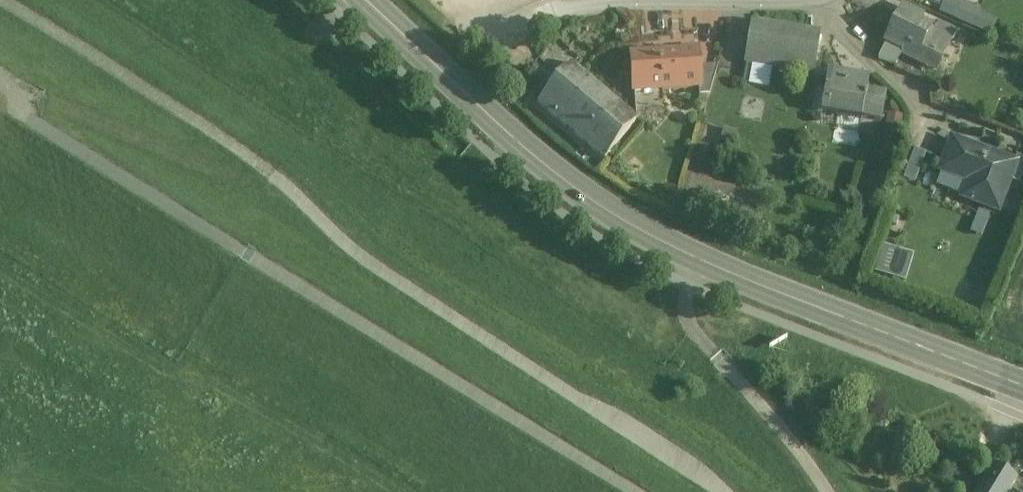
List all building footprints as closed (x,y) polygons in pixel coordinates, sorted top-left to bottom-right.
[(947,0),(946,0),(941,12),(964,23),(970,10),(947,0)] [(922,15),(909,8),(906,15),(900,12),(886,41),(903,50),(902,52),(902,53),(927,65),(932,54),(934,55),(934,54),(933,53),(934,50),(941,53),(948,37),(934,30),(934,29),(919,22),(922,15)] [(569,20),(538,57),(560,75),(571,62),(571,63),(596,32),(579,18),(569,20)] [(957,30),(938,21),(934,29),(934,30),(948,37),(953,40),(957,30)] [(802,32),(752,23),(746,61),(796,69),(802,32)] [(903,50),(886,41),(878,58),(896,65),(902,53),(902,52),(903,50)] [(697,52),(631,57),(634,93),(698,88),(699,88),(698,67),(697,52)] [(571,63),(571,62),(560,75),(538,101),(605,158),(638,119),(571,63)] [(717,66),(698,67),(699,88),(698,88),(699,95),(709,94),(717,66)] [(867,80),(819,72),(812,110),(837,114),(838,112),(861,116),(861,118),(881,122),(885,101),(864,98),(867,80)] [(737,132),(724,129),(721,141),(734,144),(737,132)] [(1015,164),(952,141),(941,172),(976,185),(970,201),(997,212),(1015,164)] [(904,178),(915,181),(924,150),(912,147),(904,178)] [(919,172),(929,174),(934,155),(924,153),(919,172)] [(906,272),(912,253),(889,247),(883,265),(906,272)] [(995,469),(980,491),(1009,491),(1011,490),(1016,482),(995,469)]
